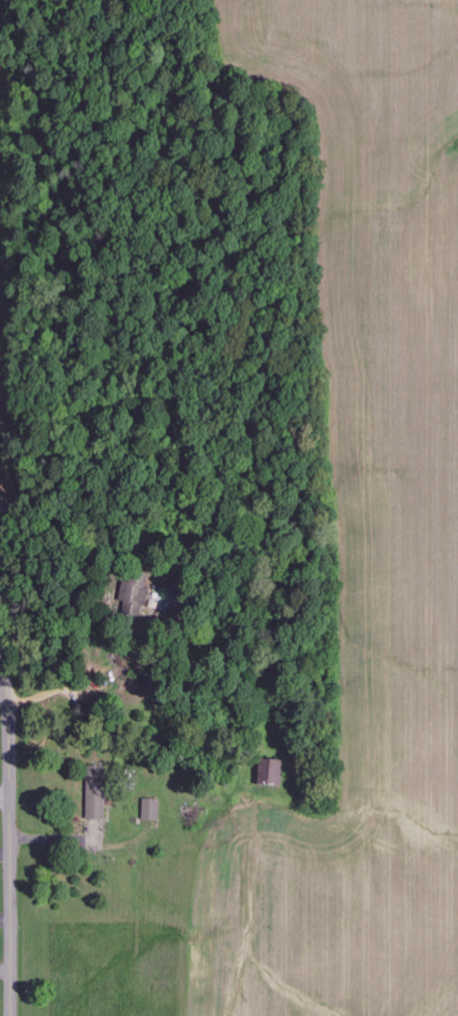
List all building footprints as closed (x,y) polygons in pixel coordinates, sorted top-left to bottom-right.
[(125,611),(145,613),(148,582),(123,580),(121,601),(126,601),(125,611)] [(260,785),(283,786),(283,760),(260,759),(260,785)] [(89,820),(107,821),(108,804),(111,804),(112,769),(90,768),(89,820)] [(162,799),(145,798),(144,820),(162,821),(162,799)]
